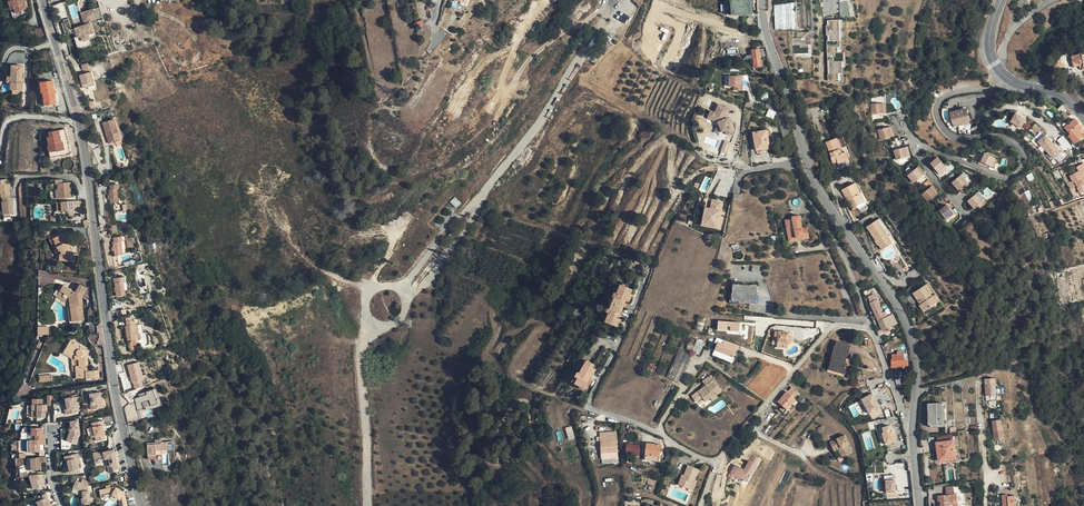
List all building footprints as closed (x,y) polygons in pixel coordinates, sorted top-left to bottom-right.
[(9,1),(8,1),(8,2),(10,8),(13,17),(19,15),(22,14),(21,11),(26,9),(24,2),(26,1),(26,0),(12,0),(9,1)] [(739,15),(738,1),(750,1),(750,0),(730,0),(730,1),(732,1),(732,15),(739,15)] [(751,14),(750,1),(738,1),(739,15),(751,14)] [(794,28),(794,8),(774,10),(775,32),(794,28)] [(98,16),(97,10),(83,13),(86,23),(93,21),(92,18),(98,16)] [(63,20),(66,34),(74,32),(73,29),(70,18),(63,20)] [(843,52),(842,20),(827,21),(829,80),(843,79),(843,67),(846,67),(845,52),(843,52)] [(93,21),(86,23),(86,26),(73,29),(74,32),(78,49),(92,46),(90,39),(83,41),(81,33),(95,29),(93,21)] [(44,27),(35,29),(37,38),(46,35),(46,32),(44,27)] [(95,29),(81,33),(83,41),(90,39),(97,37),(95,29)] [(812,52),(811,40),(802,40),(802,38),(793,39),(794,53),(812,52)] [(761,67),(759,49),(751,50),(754,68),(761,67)] [(1071,57),(1073,67),(1079,66),(1081,65),(1082,69),(1083,69),(1083,55),(1071,57)] [(1058,61),(1055,66),(1060,70),(1064,65),(1058,61)] [(12,90),(20,90),(22,90),(22,82),(22,78),(23,66),(11,65),(11,76),(11,83),(11,90),(12,90)] [(91,72),(79,74),(82,84),(93,82),(91,72)] [(736,82),(737,77),(728,77),(728,88),(733,88),(733,91),(742,91),(742,87),(740,87),(739,81),(736,82)] [(43,92),(44,100),(48,99),(49,105),(56,104),(55,94),(54,90),(53,80),(40,82),(41,93),(43,92)] [(727,134),(733,132),(730,123),(728,118),(728,117),(726,117),(730,109),(719,104),(716,112),(711,110),(708,116),(718,121),(720,125),(722,131),(725,130),(727,134)] [(872,115),(884,114),(884,105),(872,105),(872,115)] [(954,130),(961,128),(970,125),(966,112),(950,117),(954,130)] [(1017,112),(1010,123),(1020,129),(1027,118),(1017,112)] [(114,118),(102,122),(109,143),(120,139),(114,118)] [(1065,128),(1070,135),(1069,136),(1074,144),(1083,137),(1080,134),(1083,131),(1075,120),(1065,128)] [(972,131),(970,125),(961,128),(963,133),(972,131)] [(893,137),(890,128),(878,131),(881,141),(893,137)] [(48,145),(51,158),(71,154),(65,129),(49,132),(50,136),(48,137),(49,145),(48,145)] [(768,130),(754,132),(757,151),(771,149),(768,130)] [(909,138),(901,140),(903,147),(911,145),(909,138)] [(836,139),(830,141),(826,142),(831,157),(830,158),(832,163),(837,161),(838,163),(848,159),(845,152),(842,153),(839,144),(838,144),(836,139)] [(1055,142),(1046,152),(1055,160),(1064,151),(1055,142)] [(906,148),(895,151),(898,160),(909,156),(906,148)] [(985,168),(988,169),(990,171),(995,162),(985,157),(980,165),(978,164),(978,165),(979,167),(984,169),(985,168)] [(932,164),(930,166),(932,168),(939,161),(938,159),(936,161),(932,164)] [(947,171),(939,161),(932,168),(939,177),(947,171)] [(1083,184),(1083,166),(1083,164),(1076,167),(1079,172),(1070,176),(1073,183),(1075,182),(1077,187),(1083,184)] [(1069,165),(1060,171),(1062,176),(1071,170),(1069,165)] [(919,168),(916,170),(923,177),(924,176),(925,176),(919,168)] [(919,181),(923,177),(916,170),(907,177),(914,185),(919,181)] [(923,177),(919,181),(923,186),(929,182),(924,176),(923,177)] [(963,176),(961,178),(967,185),(970,183),(963,176)] [(961,178),(951,185),(958,193),(967,185),(961,178)] [(1,193),(10,192),(9,188),(8,188),(7,186),(9,186),(9,184),(6,184),(6,179),(0,180),(0,193),(1,193)] [(58,189),(58,199),(71,198),(70,182),(62,183),(62,180),(55,180),(56,184),(57,184),(58,189)] [(929,182),(923,186),(927,191),(930,189),(932,187),(933,186),(929,182)] [(118,184),(110,185),(111,189),(109,190),(111,203),(120,202),(118,188),(119,188),(118,184)] [(864,202),(855,184),(842,190),(853,211),(857,209),(856,206),(864,202)] [(921,196),(923,200),(931,191),(930,189),(927,191),(921,196)] [(719,191),(716,206),(728,208),(731,193),(719,191)] [(927,204),(936,197),(931,191),(923,200),(927,204)] [(978,195),(976,197),(982,204),(984,202),(978,195)] [(13,214),(12,207),(11,207),(11,205),(12,205),(11,197),(10,197),(3,197),(3,201),(2,201),(3,215),(13,214)] [(454,197),(452,200),(449,202),(457,209),(459,206),(462,204),(454,197)] [(982,204),(976,197),(967,204),(973,212),(982,204)] [(948,205),(944,199),(937,204),(942,210),(946,207),(948,205)] [(69,215),(74,215),(73,206),(79,205),(78,201),(61,202),(62,211),(68,211),(69,215)] [(706,232),(713,208),(707,206),(700,230),(706,232)] [(942,210),(939,213),(946,222),(954,216),(946,207),(942,210)] [(803,235),(808,234),(807,227),(802,228),(799,216),(792,218),(793,219),(785,221),(789,238),(796,237),(796,239),(804,237),(803,235)] [(954,216),(946,222),(948,225),(956,219),(954,216)] [(882,251),(892,244),(886,235),(886,234),(877,220),(866,227),(882,251)] [(50,240),(52,244),(55,243),(59,250),(60,254),(60,255),(59,261),(74,262),(75,255),(73,255),(67,242),(69,240),(65,232),(50,240)] [(451,232),(446,238),(448,240),(454,234),(451,232)] [(809,238),(808,234),(803,235),(804,237),(796,239),(796,237),(789,238),(789,243),(809,238)] [(114,242),(113,242),(114,256),(123,255),(121,241),(122,241),(122,236),(113,237),(114,242)] [(124,277),(115,278),(116,283),(115,283),(116,297),(125,296),(123,282),(124,282),(124,277)] [(80,284),(75,292),(79,295),(82,297),(88,289),(80,284)] [(940,300),(928,284),(913,294),(921,305),(920,305),(924,311),(940,300)] [(79,295),(75,292),(63,285),(60,290),(63,292),(63,298),(69,302),(71,301),(72,305),(70,307),(72,310),(71,311),(73,315),(71,316),(72,322),(80,321),(79,317),(83,316),(82,306),(81,302),(79,302),(77,298),(79,295)] [(628,300),(632,289),(620,285),(617,293),(614,292),(607,312),(609,313),(605,322),(617,327),(621,316),(618,315),(625,299),(628,300)] [(756,295),(756,287),(751,286),(751,287),(739,287),(739,286),(734,286),(734,294),(733,294),(733,301),(739,301),(739,302),(749,302),(749,300),(756,300),(756,295)] [(580,319),(584,310),(579,308),(576,317),(580,319)] [(884,319),(880,311),(875,313),(883,330),(891,326),(887,317),(884,319)] [(703,332),(706,319),(698,317),(695,330),(703,332)] [(719,320),(718,331),(742,332),(743,321),(719,320)] [(134,321),(126,322),(127,326),(125,326),(127,340),(135,339),(135,334),(138,334),(142,333),(141,324),(135,325),(134,321)] [(790,337),(790,332),(776,330),(775,336),(774,336),(773,342),(778,343),(778,347),(789,348),(789,342),(792,342),(793,337),(790,337)] [(82,351),(86,349),(70,340),(67,345),(70,346),(66,352),(75,356),(76,371),(77,378),(86,377),(86,379),(91,379),(91,371),(90,366),(88,367),(86,367),(85,355),(83,354),(83,353),(83,352),(82,351)] [(697,341),(695,345),(689,343),(687,349),(699,355),(704,344),(697,341)] [(715,352),(733,358),(737,347),(723,342),(722,345),(718,343),(715,352)] [(844,362),(845,362),(849,346),(837,342),(836,347),(835,347),(831,359),(833,359),(830,369),(844,373),(846,366),(843,365),(844,362)] [(691,355),(679,349),(667,378),(678,383),(691,355)] [(66,352),(64,350),(63,353),(71,359),(75,356),(66,352)] [(734,358),(733,358),(715,352),(713,356),(733,363),(734,358)] [(900,360),(900,355),(892,355),(893,360),(891,361),(892,367),(904,367),(903,360),(900,360)] [(578,371),(575,376),(578,377),(574,383),(584,389),(587,384),(590,378),(591,376),(593,377),(596,370),(593,368),(595,365),(587,361),(580,373),(578,371)] [(126,366),(134,389),(145,386),(138,362),(126,366)] [(650,364),(647,369),(654,372),(657,367),(650,364)] [(91,371),(91,379),(99,378),(99,370),(91,371)] [(710,375),(702,381),(705,385),(706,386),(703,388),(698,392),(705,402),(710,398),(716,394),(717,395),(722,391),(710,375)] [(989,379),(985,379),(986,397),(996,396),(995,384),(990,384),(989,379)] [(133,396),(137,410),(160,404),(156,390),(133,396)] [(97,406),(97,408),(104,406),(103,400),(101,400),(100,398),(101,398),(100,392),(90,394),(91,403),(92,406),(97,406)] [(795,399),(791,396),(787,393),(786,392),(778,402),(779,403),(787,410),(795,399)] [(873,392),(861,399),(870,414),(882,408),(873,392)] [(65,398),(66,403),(67,409),(69,409),(70,413),(79,412),(78,405),(77,405),(77,403),(75,396),(65,398)] [(783,414),(787,410),(779,403),(775,407),(783,414)] [(34,404),(34,412),(37,412),(37,417),(46,417),(46,407),(44,407),(44,404),(34,404)] [(769,415),(775,407),(771,404),(765,411),(769,415)] [(930,415),(931,425),(943,425),(943,404),(927,404),(927,415),(930,415)] [(884,437),(881,427),(890,424),(889,417),(876,421),(880,438),(884,437)] [(71,429),(69,429),(70,432),(67,441),(76,444),(80,433),(77,420),(70,421),(71,425),(71,429)] [(93,427),(95,436),(96,441),(106,439),(103,430),(103,427),(104,426),(103,420),(92,422),(93,427)] [(1001,420),(992,421),(995,441),(1005,440),(1004,429),(1002,430),(1001,420)] [(893,424),(882,427),(886,444),(897,442),(893,424)] [(35,435),(35,440),(43,440),(43,432),(42,428),(31,428),(31,435),(35,435)] [(937,436),(938,443),(954,441),(953,434),(937,436)] [(834,444),(828,446),(832,453),(836,451),(839,449),(842,457),(849,454),(845,446),(847,445),(842,436),(832,441),(834,444)] [(39,444),(45,444),(45,439),(43,440),(35,440),(30,440),(30,452),(40,452),(39,444)] [(617,451),(617,440),(600,441),(601,452),(617,451)] [(147,443),(148,456),(155,455),(155,451),(167,451),(167,443),(160,443),(160,441),(156,441),(156,443),(147,443)] [(956,458),(954,441),(938,443),(937,443),(939,460),(956,458)] [(627,443),(626,451),(641,453),(642,444),(627,443)] [(660,445),(647,443),(645,460),(659,461),(660,445)] [(111,466),(108,466),(109,472),(115,471),(115,470),(118,469),(114,449),(103,452),(98,453),(98,451),(93,452),(95,464),(100,463),(100,460),(106,458),(109,458),(111,466)] [(67,460),(68,466),(69,471),(80,469),(79,464),(78,460),(80,460),(78,453),(64,456),(65,460),(67,460)] [(745,469),(736,464),(730,476),(734,479),(735,476),(740,479),(741,478),(748,482),(761,459),(753,454),(745,469)] [(41,462),(46,461),(46,456),(30,458),(31,470),(41,470),(41,462)] [(695,480),(699,469),(689,465),(685,475),(682,474),(679,485),(690,489),(693,479),(695,480)] [(1011,470),(1003,470),(1005,490),(1013,490),(1011,470)] [(42,474),(29,475),(33,489),(45,486),(42,474)] [(897,492),(896,475),(885,475),(886,493),(897,492)] [(82,492),(83,495),(83,498),(81,499),(82,503),(93,502),(92,497),(89,497),(88,486),(89,482),(82,479),(81,483),(76,480),(75,482),(73,488),(81,491),(82,492)] [(106,488),(99,490),(101,496),(104,495),(105,496),(111,494),(119,499),(120,505),(128,505),(125,494),(123,492),(115,486),(111,487),(106,488)] [(954,486),(946,487),(947,495),(938,496),(939,501),(941,501),(942,505),(958,505),(958,504),(954,505),(952,494),(955,493),(954,486)] [(36,502),(38,505),(54,505),(53,502),(50,503),(48,497),(47,493),(42,495),(43,499),(40,500),(36,502)] [(1015,496),(1008,496),(1008,494),(1003,495),(1004,505),(1016,505),(1015,496)]
